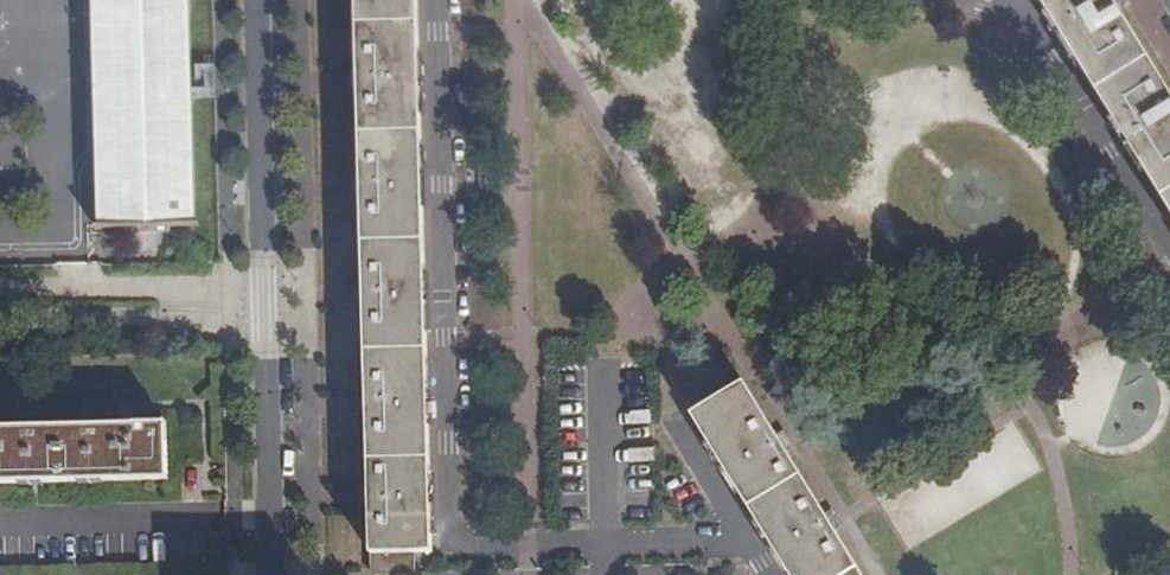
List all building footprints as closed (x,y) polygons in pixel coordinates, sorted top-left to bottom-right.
[(97,225),(93,225),(93,229),(178,226),(181,227),(183,226),(200,226),(200,225),(194,225),(190,0),(92,0),(97,225)] [(415,565),(415,556),(431,556),(418,0),(356,0),(356,9),(357,74),(349,75),(349,83),(350,92),(358,92),(360,172),(360,184),(352,184),(353,192),(353,201),(361,201),(363,293),(356,294),(356,302),(356,311),(364,311),(366,403),(358,403),(358,412),(359,421),(367,421),(368,495),(361,495),(361,503),(361,512),(369,512),(371,574),(415,574),(415,565)] [(1116,12),(1123,7),(1119,0),(1017,0),(1034,6),(1047,25),(1169,219),(1169,99),(1116,12)] [(788,574),(860,574),(833,532),(839,528),(831,514),(825,517),(786,453),(791,449),(782,434),(776,437),(745,385),(692,417),(788,574)] [(165,477),(164,420),(0,425),(0,482),(165,477)]
